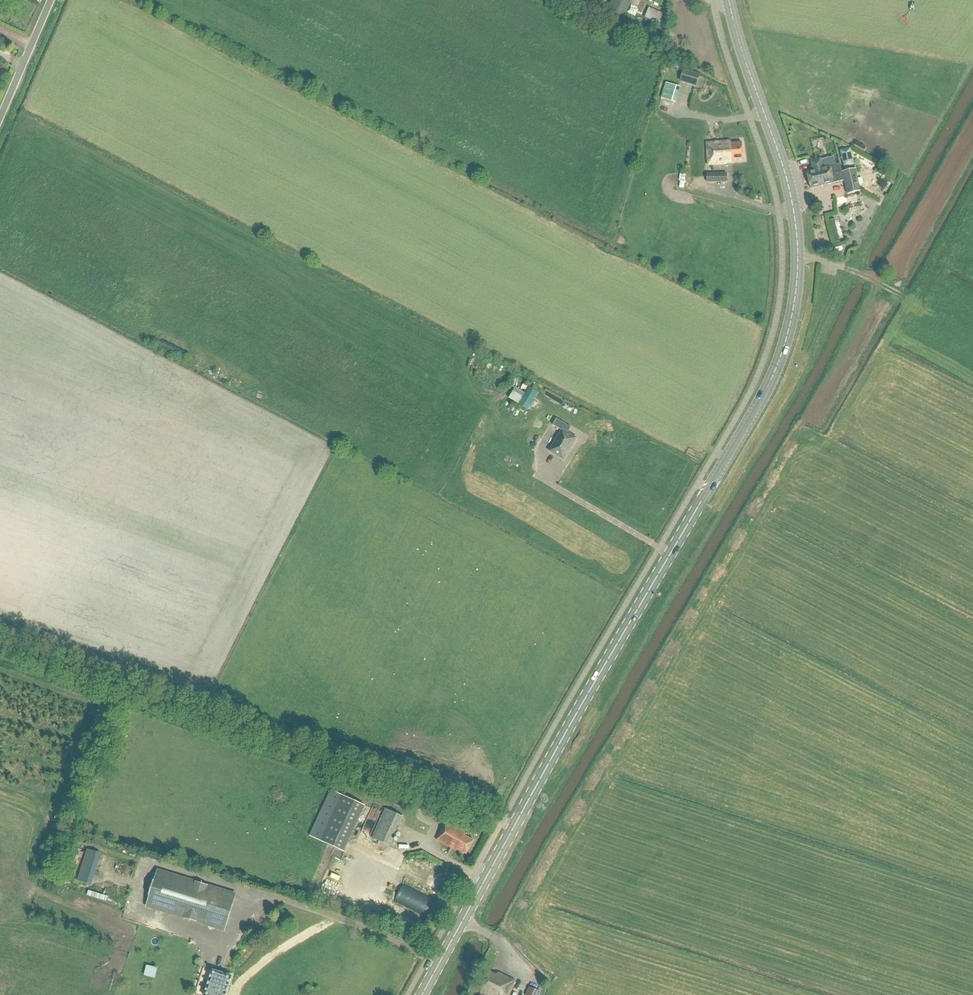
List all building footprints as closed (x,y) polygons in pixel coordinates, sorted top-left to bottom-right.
[(597,9),(601,0),(577,0),(597,9)] [(607,11),(623,18),(631,0),(612,0),(607,11)] [(655,14),(671,19),(675,7),(659,2),(655,14)] [(699,75),(684,70),(680,82),(696,86),(699,75)] [(676,103),(681,87),(666,83),(661,98),(676,103)] [(730,142),(706,144),(708,166),(726,165),(726,162),(743,161),(742,144),(730,145),(730,142)] [(853,165),(850,149),(840,151),(844,167),(853,165)] [(806,172),(808,180),(831,174),(831,175),(842,172),(840,164),(822,168),(820,159),(811,162),(813,170),(806,172)] [(860,192),(855,170),(842,172),(831,175),(831,174),(808,180),(810,189),(844,181),(847,195),(860,192)] [(725,174),(706,174),(707,183),(726,183),(725,174)] [(843,213),(846,237),(853,236),(850,212),(843,213)] [(830,220),(835,244),(842,243),(841,240),(839,241),(835,219),(830,220)] [(849,258),(849,248),(832,247),(832,257),(849,258)] [(529,388),(519,405),(527,410),(538,393),(529,388)] [(576,439),(567,433),(570,427),(556,419),(552,426),(562,431),(550,452),(564,460),(576,439)] [(473,783),(469,793),(476,796),(479,786),(473,783)] [(332,791),(310,836),(343,852),(365,806),(332,791)] [(385,809),(371,839),(389,847),(403,818),(385,809)] [(465,821),(459,818),(455,824),(461,827),(465,821)] [(415,823),(413,827),(422,831),(424,827),(415,823)] [(446,823),(436,840),(451,849),(452,848),(465,855),(473,842),(464,836),(465,834),(446,823)] [(92,886),(102,854),(87,850),(77,881),(92,886)] [(232,906),(235,895),(158,871),(155,882),(154,882),(150,895),(147,906),(224,930),(228,919),(228,920),(232,906)] [(438,913),(446,897),(412,882),(405,898),(438,913)] [(115,896),(118,890),(100,883),(98,890),(115,896)] [(218,941),(211,939),(208,949),(216,951),(218,941)] [(157,960),(154,973),(165,975),(167,962),(157,960)] [(232,976),(212,970),(205,994),(226,994),(232,976)] [(515,984),(498,975),(497,977),(491,973),(479,994),(480,994),(509,994),(515,984)]
